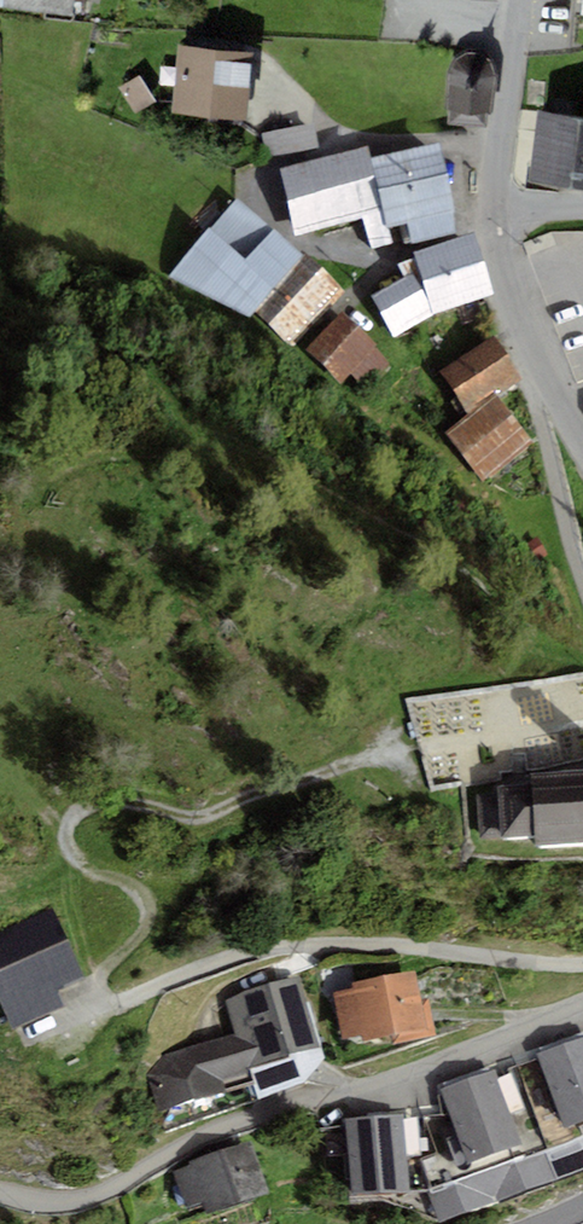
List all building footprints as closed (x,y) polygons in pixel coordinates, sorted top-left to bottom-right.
[(1,7),(73,16),(75,0),(2,0),(1,7)] [(255,52),(179,44),(172,112),(205,115),(205,122),(241,125),(242,119),(248,120),(255,52)] [(489,115),(495,115),(498,74),(494,61),(481,50),(467,51),(454,58),(449,72),(446,111),(449,111),(489,115)] [(157,103),(138,75),(118,88),(137,116),(157,103)] [(538,109),(528,179),(582,187),(582,115),(538,109)] [(489,115),(449,111),(448,124),(488,128),(489,115)] [(315,128),(263,137),(267,161),(319,153),(315,128)] [(370,154),(280,175),(296,241),(365,224),(372,255),(393,250),(390,237),(373,168),(370,154)] [(439,155),(373,168),(390,237),(408,233),(412,253),(457,244),(439,155)] [(239,203),(170,279),(250,322),(257,315),(305,263),(239,203)] [(476,244),(415,261),(417,266),(434,323),(496,306),(476,244)] [(305,263),(257,315),(290,349),(345,297),(308,260),(305,263)] [(405,284),(371,303),(395,343),(434,323),(417,266),(397,272),(405,284)] [(342,321),(307,354),(342,389),(352,380),(364,392),(389,370),(376,357),(378,355),(342,321)] [(494,345),(441,377),(466,419),(486,407),(493,402),(519,386),(494,345)] [(489,411),(446,438),(482,487),(532,452),(496,406),(493,402),(486,407),(489,411)] [(498,785),(498,792),(475,794),(479,839),(500,837),(501,843),(534,841),(534,849),(582,846),(582,770),(531,774),(531,783),(498,785)] [(0,930),(0,999),(15,1029),(65,1005),(58,991),(87,978),(52,905),(0,930)] [(354,987),(334,991),(344,1036),(363,1032),(364,1040),(393,1034),(394,1042),(437,1033),(429,996),(423,998),(417,968),(353,981),(354,987)] [(234,1032),(164,1054),(148,1077),(159,1111),(254,1082),(259,1097),(307,1082),(297,1052),(321,1045),(300,977),(271,981),(246,989),(224,1000),(234,1032)] [(538,1054),(558,1108),(564,1127),(581,1121),(582,1120),(582,1038),(538,1054)] [(325,1059),(321,1045),(297,1052),(307,1082),(325,1059)] [(495,1070),(441,1090),(461,1145),(468,1163),(522,1143),(515,1124),(495,1070)] [(422,1159),(432,1186),(427,1188),(440,1221),(553,1179),(542,1150),(582,1135),(582,1126),(582,1125),(581,1121),(564,1127),(558,1108),(515,1124),(522,1143),(468,1163),(461,1145),(422,1159)] [(405,1114),(347,1118),(352,1193),(409,1190),(405,1114)] [(542,1150),(553,1179),(582,1168),(582,1135),(542,1150)] [(190,1164),(174,1170),(187,1208),(204,1202),(208,1213),(271,1191),(253,1139),(189,1162),(190,1164)]
